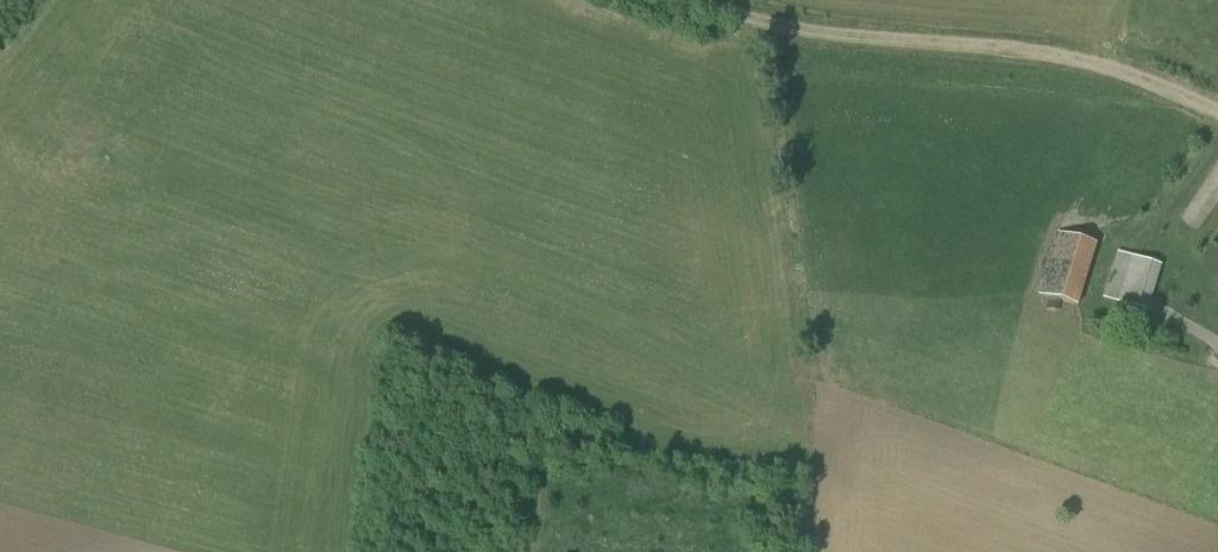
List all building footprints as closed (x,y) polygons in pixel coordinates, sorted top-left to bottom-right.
[(1039,295),(1079,307),(1098,245),(1057,233),(1039,295)] [(1104,298),(1150,311),(1163,265),(1117,252),(1104,298)]
